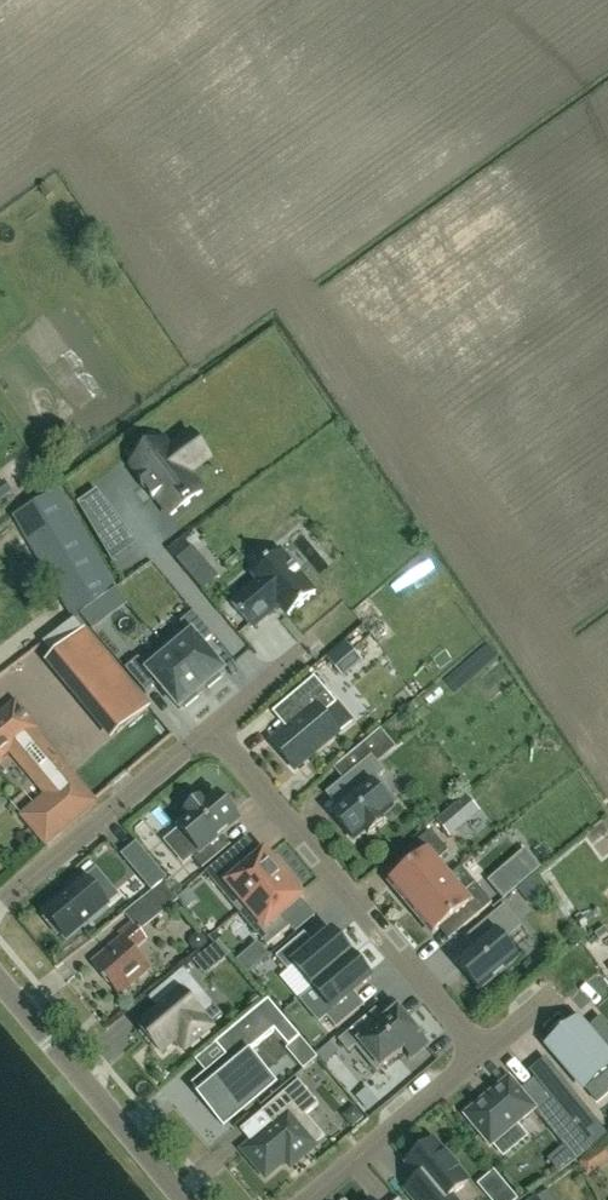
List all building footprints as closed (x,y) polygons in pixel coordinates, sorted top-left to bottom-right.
[(164,442),(133,465),(145,481),(141,484),(153,500),(157,498),(171,516),(184,507),(185,508),(190,503),(190,502),(202,493),(188,474),(196,468),(209,458),(191,435),(178,444),(170,450),(164,442)] [(12,493),(4,482),(0,485),(0,503),(12,493)] [(118,591),(61,491),(59,489),(13,515),(72,618),(118,591)] [(97,492),(79,506),(93,523),(110,510),(97,492)] [(259,581),(232,604),(252,628),(279,605),(289,617),(315,595),(296,572),(301,568),(288,553),(283,556),(280,553),(254,575),(259,581)] [(187,630),(166,648),(202,691),(206,687),(209,690),(222,678),(220,676),(224,672),(202,646),(214,636),(194,612),(181,623),(187,630)] [(86,629),(54,656),(118,732),(150,706),(86,629)] [(349,646),(339,654),(351,668),(360,660),(349,646)] [(139,658),(125,670),(146,694),(158,684),(179,709),(184,706),(186,709),(199,697),(197,695),(202,691),(166,648),(145,665),(139,658)] [(271,743),(295,771),(339,733),(324,715),(337,704),(315,678),(280,707),(294,724),(271,743)] [(11,750),(49,794),(23,816),(47,844),(97,801),(36,729),(38,727),(16,702),(0,716),(0,759),(11,750)] [(362,745),(347,758),(357,769),(371,756),(362,745)] [(354,796),(338,809),(332,815),(354,841),(366,831),(369,835),(384,822),(381,818),(399,803),(378,778),(385,773),(371,756),(357,769),(342,781),(354,796)] [(216,838),(221,834),(238,820),(217,794),(205,804),(201,800),(186,813),(189,817),(178,826),(199,852),(193,858),(203,869),(226,850),(216,838)] [(479,812),(466,796),(437,821),(450,836),(479,812)] [(390,884),(412,909),(450,877),(437,861),(448,852),(431,831),(403,854),(412,866),(390,884)] [(136,844),(123,856),(152,890),(165,879),(136,844)] [(243,870),(234,860),(211,879),(239,913),(289,871),(277,858),(273,861),(265,852),(243,870)] [(506,897),(536,871),(538,869),(524,853),(524,854),(492,881),(506,897)] [(412,909),(433,935),(455,916),(464,927),(492,904),(461,867),(450,877),(412,909)] [(67,940),(108,906),(96,892),(107,882),(97,870),(86,879),(85,879),(45,913),(47,917),(44,919),(58,936),(61,933),(67,940)] [(267,947),(291,927),(282,917),(304,898),(296,889),(300,885),(289,871),(239,913),(267,947)] [(164,882),(125,914),(132,922),(120,933),(124,938),(94,963),(113,987),(117,984),(123,990),(150,968),(135,949),(147,939),(141,930),(178,899),(164,882)] [(470,934),(479,945),(457,964),(479,990),(518,957),(504,941),(522,926),(505,905),(470,934)] [(299,938),(277,957),(288,971),(280,977),(298,999),(313,987),(313,988),(352,955),(332,932),(315,946),(310,951),(299,938)] [(206,973),(230,953),(213,934),(209,938),(215,945),(216,947),(197,962),(206,973)] [(352,955),(313,988),(332,1010),(326,1015),(337,1029),(360,1010),(349,997),(371,978),(352,955)] [(190,1003),(203,992),(184,970),(171,981),(180,992),(139,1026),(161,1052),(178,1038),(186,1049),(211,1028),(190,1003)] [(226,1056),(192,1084),(215,1112),(234,1097),(244,1109),(245,1108),(241,1103),(268,1081),(246,1054),(275,1030),(289,1047),(300,1037),(269,1000),(216,1044),(226,1056)] [(398,1010),(386,1021),(376,1009),(339,1041),(349,1052),(355,1047),(377,1072),(404,1049),(412,1058),(428,1045),(398,1010)] [(582,1025),(578,1020),(548,1045),(585,1090),(607,1071),(607,1056),(582,1025)] [(308,1049),(297,1058),(304,1067),(315,1058),(308,1049)] [(539,1086),(555,1105),(582,1138),(598,1125),(555,1073),(539,1086)] [(509,1078),(465,1115),(491,1146),(535,1109),(509,1078)] [(299,1081),(262,1112),(274,1125),(244,1150),(266,1176),(285,1160),(291,1166),(311,1149),(293,1126),(319,1105),(299,1081)] [(540,1118),(570,1154),(576,1161),(591,1149),(582,1138),(555,1105),(541,1117),(540,1118)] [(436,1139),(409,1162),(422,1176),(408,1187),(419,1199),(459,1199),(454,1194),(471,1180),(436,1139)] [(607,1165),(607,1147),(607,1146),(581,1166),(589,1178),(607,1165)] [(498,1199),(517,1199),(509,1190),(498,1199)]
